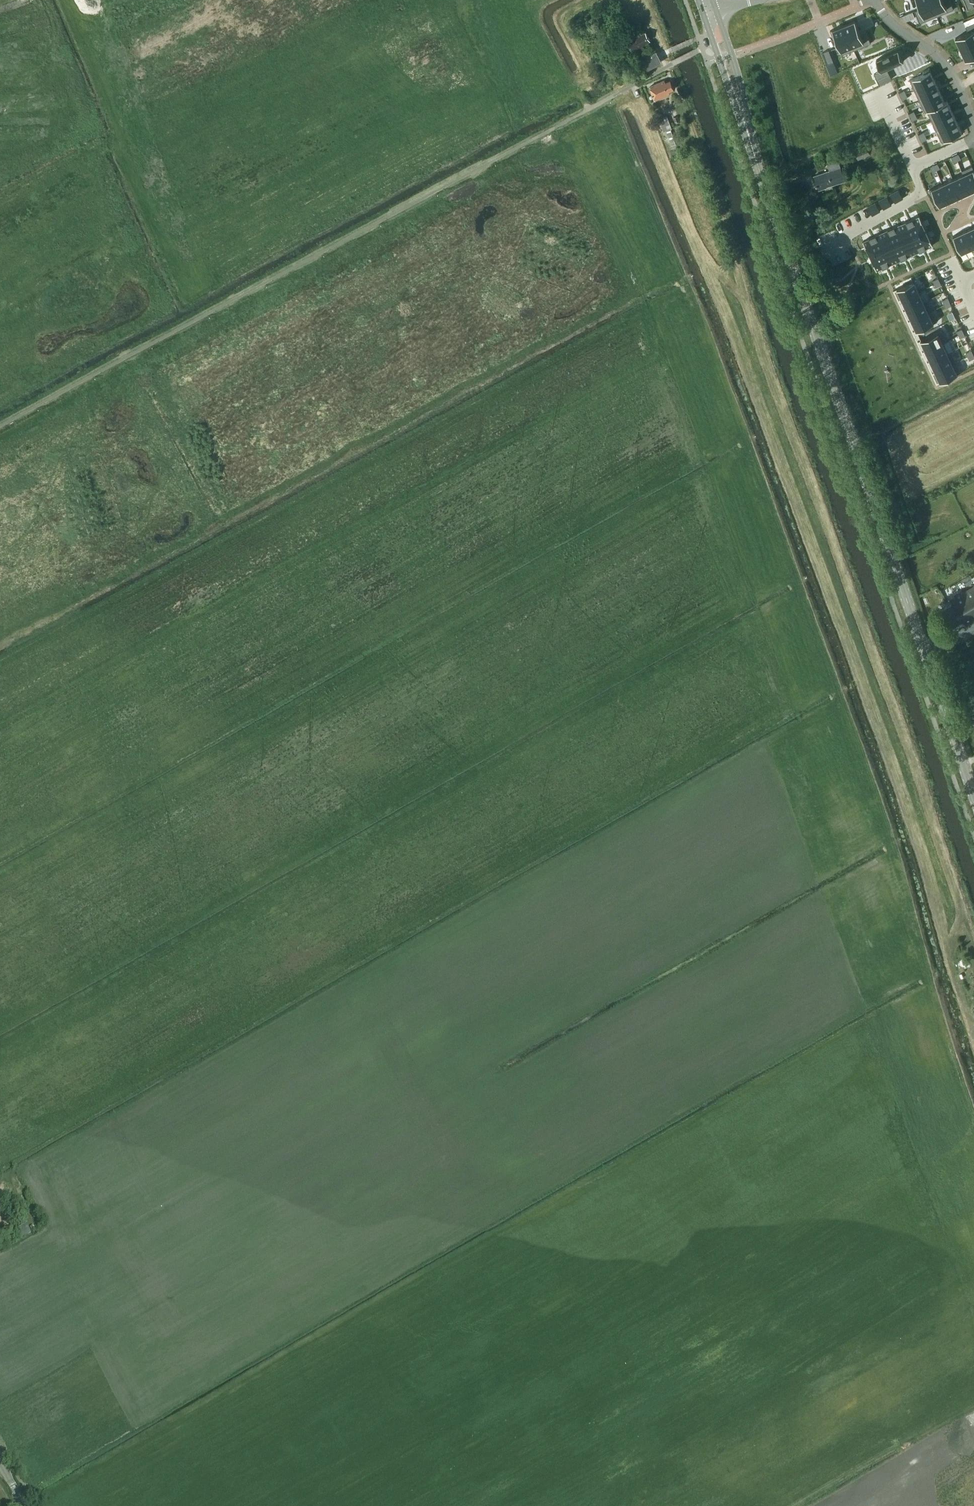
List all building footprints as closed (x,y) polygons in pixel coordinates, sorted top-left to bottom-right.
[(915,10),(920,22),(937,15),(931,0),(917,0),(921,8),(915,10)] [(937,15),(954,9),(951,0),(931,0),(937,15)] [(968,8),(973,6),(973,5),(973,3),(973,0),(965,0),(968,8)] [(913,11),(900,16),(906,20),(915,17),(913,11)] [(973,22),(973,17),(964,22),(966,26),(973,22)] [(856,19),(844,24),(854,49),(871,42),(866,30),(861,32),(856,19)] [(956,37),(961,48),(973,42),(973,22),(966,26),(968,31),(956,37)] [(844,24),(830,30),(833,37),(836,36),(843,54),(854,49),(844,24)] [(647,42),(650,40),(646,32),(643,33),(641,30),(623,40),(631,54),(648,44),(647,42)] [(961,48),(966,60),(973,56),(973,42),(961,48)] [(882,70),(875,73),(878,79),(890,74),(887,68),(904,60),(902,56),(904,55),(901,48),(877,59),(882,70)] [(829,50),(824,52),(828,64),(834,61),(829,50)] [(656,51),(646,57),(643,59),(648,68),(661,61),(656,51)] [(924,73),(910,79),(915,90),(936,80),(930,67),(923,70),(924,73)] [(669,91),(674,89),(671,80),(666,83),(665,80),(650,86),(656,100),(670,93),(669,91)] [(936,80),(915,90),(920,100),(940,91),(936,80)] [(940,91),(920,100),(922,104),(925,111),(948,100),(945,101),(940,91)] [(948,100),(925,111),(927,110),(932,120),(953,110),(948,100)] [(953,110),(932,120),(937,130),(957,121),(953,110)] [(672,128),(667,115),(659,118),(664,132),(672,128)] [(957,121),(937,130),(942,141),(952,136),(953,136),(954,138),(961,135),(960,133),(962,132),(957,121)] [(671,129),(667,130),(672,145),(676,143),(671,129)] [(867,144),(871,153),(876,151),(872,140),(866,142),(867,144)] [(858,158),(871,153),(867,144),(854,149),(858,158)] [(846,179),(839,161),(828,165),(830,170),(814,176),(819,189),(827,187),(827,186),(846,179)] [(962,170),(963,173),(971,191),(973,190),(973,168),(973,165),(962,170)] [(963,173),(953,178),(961,196),(971,191),(963,173)] [(953,178),(942,183),(951,201),(961,196),(953,178)] [(942,183),(930,189),(933,196),(935,195),(940,206),(951,201),(942,183)] [(920,215),(863,241),(870,256),(877,271),(925,248),(934,244),(920,215)] [(964,230),(972,248),(973,251),(973,226),(964,230)] [(964,230),(954,235),(958,246),(956,247),(960,254),(972,248),(964,230)] [(860,265),(843,271),(848,285),(865,279),(860,265)] [(915,280),(894,289),(899,300),(920,290),(915,280)] [(920,290),(899,300),(902,299),(907,309),(928,299),(930,298),(925,288),(920,291),(920,290)] [(928,299),(907,309),(912,319),(933,310),(928,299)] [(933,310),(912,319),(917,330),(938,320),(933,310)] [(942,330),(921,339),(926,350),(944,342),(947,340),(942,330)] [(944,342),(926,350),(931,360),(948,352),(944,342)] [(948,352),(931,360),(936,371),(932,372),(957,361),(952,351),(948,352)] [(957,361),(932,372),(937,383),(962,372),(961,371),(957,361)] [(959,593),(960,595),(951,600),(953,603),(943,609),(953,626),(963,620),(966,625),(973,620),(973,584),(959,593)] [(21,1236),(31,1230),(26,1223),(16,1229),(21,1236)]
